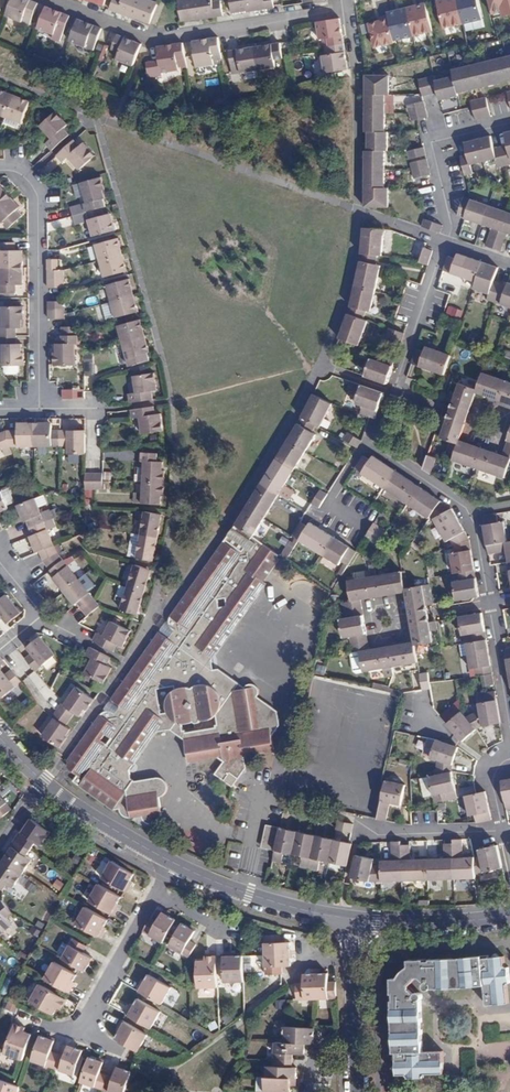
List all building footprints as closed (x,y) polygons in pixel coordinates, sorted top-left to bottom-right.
[(38,5),(28,0),(27,0),(12,0),(6,15),(30,25),(38,5)] [(110,9),(128,17),(136,20),(136,18),(150,24),(159,3),(152,0),(114,0),(110,9)] [(221,0),(212,2),(211,0),(178,0),(181,21),(196,19),(196,20),(205,19),(224,16),(221,0)] [(273,0),(230,0),(232,13),(240,12),(247,11),(247,12),(275,8),(273,0)] [(457,0),(437,0),(443,29),(463,24),(457,0)] [(463,24),(484,19),(480,0),(457,0),(463,24)] [(494,19),(509,15),(509,0),(489,0),(494,19)] [(416,5),(406,7),(413,36),(433,31),(426,2),(416,5)] [(60,42),(70,17),(58,12),(46,7),(38,28),(54,34),(52,39),(60,42)] [(388,15),(394,41),(413,36),(406,7),(397,9),(387,11),(388,15)] [(395,43),(388,15),(379,17),(380,19),(376,20),(370,22),(376,47),(395,43)] [(329,46),(344,44),(342,30),(340,18),(317,22),(320,39),(324,38),(328,37),(329,46)] [(94,50),(102,30),(93,26),(78,20),(70,40),(94,50)] [(117,59),(134,65),(142,45),(128,40),(117,36),(112,49),(120,52),(117,59)] [(219,59),(223,59),(219,37),(207,39),(193,42),(197,67),(220,63),(219,59)] [(183,68),(187,67),(183,43),(174,44),(158,47),(160,60),(147,62),(149,78),(163,76),(162,72),(179,70),(178,67),(183,66),(183,68)] [(255,47),(258,68),(276,65),(275,60),(283,58),(280,43),(269,45),(255,47)] [(325,72),(348,69),(345,52),(344,44),(329,46),(331,54),(326,55),(322,55),(325,72)] [(233,73),(258,68),(255,47),(241,49),(229,51),(233,73)] [(487,61),(452,69),(454,76),(436,80),(435,75),(418,79),(421,94),(422,96),(438,92),(440,100),(459,96),(458,93),(509,81),(509,55),(487,61)] [(365,151),(365,207),(366,208),(389,207),(389,187),(385,187),(386,151),(389,151),(389,131),(386,131),(386,95),(390,95),(390,75),(366,75),(365,132),(368,132),(368,151),(365,151)] [(5,118),(14,95),(0,89),(0,116),(5,118)] [(14,95),(5,118),(12,120),(19,123),(21,124),(30,101),(14,95)] [(471,100),(473,107),(476,120),(491,117),(487,103),(486,97),(471,100)] [(423,102),(418,103),(407,105),(411,122),(414,121),(427,118),(423,102)] [(57,112),(40,126),(51,139),(46,144),(51,151),(70,134),(64,128),(68,124),(57,112)] [(19,123),(12,120),(10,126),(18,129),(19,123)] [(465,176),(473,174),(471,165),(496,159),(498,167),(509,165),(509,132),(505,133),(508,145),(494,148),(491,136),(465,143),(468,155),(460,157),(465,176)] [(80,146),(75,140),(56,156),(62,163),(68,158),(79,170),(96,155),(84,142),(80,146)] [(424,147),(420,148),(408,151),(410,159),(423,156),(426,156),(424,147)] [(427,159),(424,160),(411,162),(414,179),(417,178),(431,175),(427,159)] [(102,177),(81,183),(86,203),(84,204),(86,212),(102,208),(106,207),(104,199),(105,199),(103,190),(105,189),(102,177)] [(9,194),(0,183),(0,202),(9,194)] [(0,202),(0,220),(8,229),(24,213),(19,208),(20,206),(9,194),(0,202)] [(465,218),(466,219),(491,227),(487,242),(487,243),(486,246),(501,251),(502,248),(508,233),(509,234),(509,212),(471,199),(464,197),(458,216),(465,218)] [(102,208),(86,212),(93,236),(116,230),(111,214),(105,215),(102,208)] [(443,225),(427,220),(424,219),(421,226),(440,233),(443,225)] [(364,228),(362,254),(378,255),(382,256),(385,230),(364,228)] [(118,238),(96,245),(100,261),(123,255),(118,238)] [(24,267),(24,251),(17,250),(16,243),(0,243),(0,268),(24,267)] [(420,262),(428,265),(433,250),(425,248),(420,262)] [(361,261),(355,287),(376,291),(382,266),(377,265),(378,255),(362,254),(361,261)] [(443,272),(476,282),(483,262),(458,254),(457,259),(449,256),(443,272)] [(123,255),(100,261),(104,277),(128,271),(123,255)] [(58,259),(48,259),(48,270),(58,270),(58,259)] [(474,289),(489,294),(487,300),(509,308),(509,283),(509,282),(507,286),(494,281),(499,268),(483,262),(476,282),(474,289)] [(0,268),(0,293),(17,293),(17,285),(24,285),(24,267),(0,268)] [(58,270),(48,270),(48,279),(64,279),(64,270),(58,270)] [(64,287),(64,279),(48,279),(48,288),(64,287)] [(130,279),(106,285),(111,302),(134,295),(130,279)] [(355,287),(348,314),(364,319),(367,310),(372,311),(376,291),(355,287)] [(134,295),(111,302),(116,318),(139,311),(134,295)] [(66,310),(66,301),(48,301),(48,305),(48,310),(66,310)] [(1,329),(1,336),(18,336),(18,329),(23,329),(24,319),(25,319),(25,307),(3,307),(3,329),(1,329)] [(66,310),(48,310),(49,314),(49,319),(66,318),(66,314),(66,310)] [(348,314),(340,338),(360,345),(369,321),(364,319),(348,314)] [(118,326),(123,342),(145,336),(141,319),(118,326)] [(62,336),(80,335),(79,327),(62,326),(62,336)] [(387,336),(402,341),(405,333),(389,328),(387,336)] [(79,345),(80,335),(62,336),(62,343),(57,343),(56,352),(55,352),(55,365),(76,365),(76,345),(79,345)] [(18,336),(1,336),(1,344),(3,344),(3,365),(25,366),(26,353),(24,353),(24,344),(18,344),(18,336)] [(145,336),(123,342),(129,367),(151,361),(149,353),(151,353),(145,336)] [(412,363),(444,375),(452,354),(426,346),(425,351),(417,348),(412,363)] [(372,358),(366,376),(387,384),(396,358),(391,356),(382,353),(379,361),(372,358)] [(456,389),(464,372),(453,367),(445,384),(456,389)] [(130,393),(131,402),(154,399),(154,391),(159,390),(156,373),(155,373),(135,376),(136,393),(130,393)] [(483,373),(478,388),(476,392),(501,401),(508,381),(483,373)] [(384,393),(351,381),(347,390),(359,394),(356,404),(364,406),(361,413),(370,417),(375,418),(384,393)] [(508,381),(501,401),(509,404),(509,382),(508,381)] [(456,394),(450,392),(447,400),(453,403),(471,409),(476,392),(478,388),(460,382),(456,394)] [(314,394),(302,417),(317,425),(321,427),(333,404),(332,404),(314,394)] [(471,409),(453,403),(450,410),(448,418),(465,424),(468,416),(471,409)] [(157,413),(156,406),(132,410),(132,418),(140,417),(143,434),(164,431),(161,413),(157,413)] [(460,440),(465,424),(448,418),(442,416),(439,424),(445,427),(441,438),(459,443),(460,440)] [(299,423),(288,441),(306,453),(317,435),(313,432),(317,425),(302,417),(299,423)] [(11,447),(35,447),(35,423),(19,423),(18,430),(6,430),(5,431),(11,447)] [(35,447),(60,447),(60,430),(53,430),(53,423),(35,423),(35,447)] [(69,454),(86,454),(85,430),(60,430),(60,447),(69,447),(69,454)] [(11,447),(5,431),(0,433),(0,452),(11,447)] [(344,439),(358,448),(362,440),(362,439),(349,432),(344,439)] [(484,449),(460,440),(459,443),(453,460),(478,468),(484,449)] [(288,441),(277,458),(295,470),(306,453),(288,441)] [(503,455),(484,449),(478,468),(505,477),(509,463),(509,458),(503,455)] [(165,470),(164,461),(159,461),(160,453),(143,452),(142,460),(145,460),(144,482),(166,482),(167,470),(165,470)] [(423,469),(431,474),(437,458),(428,454),(423,469)] [(355,468),(384,488),(396,471),(374,456),(371,460),(364,455),(355,468)] [(262,483),(280,494),(290,500),(296,492),(285,485),(295,470),(277,458),(262,483)] [(400,498),(408,503),(420,486),(396,471),(384,488),(400,498)] [(103,480),(103,472),(94,473),(95,489),(103,489),(103,480)] [(95,489),(94,473),(86,473),(86,489),(95,489)] [(166,495),(166,482),(144,482),(143,503),(163,504),(163,496),(166,495)] [(247,507),(265,519),(280,494),(262,483),(247,507)] [(420,486),(408,503),(430,518),(431,516),(434,518),(452,509),(420,486)] [(10,488),(2,491),(8,505),(15,502),(10,488)] [(321,489),(312,504),(319,508),(329,494),(321,489)] [(9,509),(8,505),(2,491),(2,490),(0,491),(0,513),(9,509)] [(30,528),(46,521),(54,518),(50,510),(42,512),(37,497),(18,505),(24,521),(27,521),(30,528)] [(247,507),(236,525),(254,536),(265,519),(247,507)] [(452,509),(434,518),(447,541),(451,540),(454,545),(470,540),(452,509)] [(164,515),(162,514),(145,512),(142,534),(159,537),(164,515)] [(482,516),(487,545),(508,541),(505,521),(500,522),(498,513),(482,516)] [(37,552),(40,551),(56,545),(46,521),(30,528),(33,535),(30,536),(37,552)] [(300,540),(308,526),(301,522),(292,536),(300,540)] [(322,554),(333,536),(311,522),(308,526),(300,540),(322,554)] [(384,538),(388,531),(374,523),(370,530),(384,538)] [(254,536),(236,525),(167,622),(177,629),(170,639),(160,632),(112,699),(122,707),(115,716),(105,709),(68,761),(69,762),(67,764),(69,765),(68,767),(70,769),(70,770),(78,775),(73,782),(114,810),(120,809),(121,813),(123,815),(126,817),(129,818),(142,816),(143,819),(146,823),(150,823),(152,824),(157,823),(160,821),(162,817),(163,813),(161,798),(164,796),(166,793),(168,790),(168,787),(168,784),(166,780),(163,777),(158,776),(135,780),(132,778),(130,771),(131,769),(158,732),(171,729),(185,739),(189,762),(218,757),(224,762),(215,774),(233,787),(242,775),(240,757),(246,756),(275,752),(273,735),(281,725),(279,711),(259,696),(260,693),(259,689),(258,686),(255,684),(253,684),(250,684),(248,685),(245,687),(231,677),(220,669),(215,669),(206,663),(212,654),(217,655),(267,584),(264,582),(281,559),(279,557),(280,555),(254,536)] [(381,545),(384,538),(370,530),(366,537),(381,545)] [(137,557),(155,561),(159,537),(142,534),(137,557)] [(348,564),(357,551),(333,536),(322,554),(340,565),(343,561),(348,564)] [(475,570),(470,540),(454,545),(455,552),(452,552),(455,574),(459,573),(475,570)] [(509,562),(509,541),(508,541),(487,545),(489,554),(507,551),(509,562)] [(287,559),(293,546),(288,543),(282,556),(287,559)] [(40,551),(44,561),(59,553),(56,545),(40,551)] [(44,561),(51,570),(64,560),(59,553),(44,561)] [(53,578),(64,592),(79,579),(64,560),(51,570),(56,576),(53,578)] [(129,587),(145,592),(152,570),(136,564),(129,587)] [(380,596),(406,592),(403,578),(402,570),(376,574),(380,596)] [(479,597),(475,570),(459,573),(460,581),(454,582),(457,600),(468,599),(479,597)] [(352,601),(361,600),(380,596),(376,574),(349,579),(352,601)] [(406,592),(409,609),(428,605),(434,604),(432,595),(426,596),(424,585),(414,586),(413,576),(403,578),(406,592)] [(82,609),(95,599),(79,579),(64,592),(75,606),(78,604),(82,609)] [(121,609),(138,614),(145,592),(129,587),(121,609)] [(0,600),(0,614),(4,619),(8,624),(22,613),(8,594),(0,600)] [(88,616),(100,606),(95,599),(82,609),(88,616)] [(346,610),(362,608),(361,600),(352,601),(345,602),(346,610)] [(343,637),(351,636),(367,633),(362,608),(346,610),(345,602),(341,603),(344,618),(341,619),(343,637)] [(410,618),(412,625),(431,622),(429,614),(428,605),(409,609),(410,618)] [(472,642),(487,640),(482,613),(460,617),(463,635),(471,634),(472,642)] [(415,642),(415,645),(434,642),(432,631),(438,630),(436,621),(431,622),(412,625),(415,642)] [(93,641),(114,651),(118,644),(123,646),(131,631),(112,622),(104,636),(97,633),(96,636),(93,641)] [(177,629),(167,622),(160,632),(170,639),(177,629)] [(351,636),(352,644),(368,641),(367,633),(351,636)] [(25,658),(36,671),(56,655),(41,636),(27,648),(31,654),(25,658)] [(476,668),(477,676),(483,675),(493,674),(487,640),(472,642),(466,643),(469,656),(471,668),(476,668)] [(360,651),(370,650),(368,641),(352,644),(353,652),(360,651)] [(392,667),(418,662),(415,645),(415,642),(389,646),(392,667)] [(466,643),(459,644),(462,657),(469,656),(466,643)] [(363,672),(392,667),(389,646),(370,650),(360,651),(363,672)] [(107,665),(111,658),(90,647),(88,651),(86,655),(93,658),(85,673),(103,682),(105,683),(112,668),(107,665)] [(363,672),(360,651),(351,653),(354,671),(357,673),(363,672)] [(213,660),(217,655),(212,654),(206,663),(215,669),(213,660)] [(392,667),(383,669),(385,677),(394,675),(392,667)] [(23,683),(12,669),(6,673),(2,669),(0,670),(0,695),(3,699),(23,683)] [(420,674),(423,690),(431,688),(430,684),(428,673),(420,674)] [(493,674),(483,675),(485,686),(495,685),(493,674)] [(94,699),(77,687),(64,705),(62,704),(57,710),(71,719),(76,714),(80,716),(85,708),(87,710),(94,699)] [(496,691),(481,694),(482,702),(497,700),(496,691)] [(112,699),(105,709),(115,716),(122,707),(112,699)] [(459,699),(440,715),(447,723),(461,712),(459,699)] [(480,710),(466,716),(477,729),(483,726),(501,723),(497,700),(482,702),(479,703),(480,710)] [(43,736),(60,748),(67,737),(66,736),(71,729),(66,726),(71,719),(57,710),(53,716),(55,718),(43,736)] [(461,712),(447,723),(463,741),(477,729),(466,716),(461,712)] [(459,747),(437,740),(431,757),(438,760),(438,763),(437,775),(452,771),(453,765),(459,747)] [(437,775),(429,777),(434,795),(442,794),(443,801),(458,798),(458,797),(452,771),(437,775)] [(507,812),(509,812),(509,779),(502,780),(507,808),(507,812)] [(386,780),(378,819),(387,821),(391,803),(401,805),(406,784),(386,780)] [(476,815),(477,823),(492,819),(486,791),(465,796),(470,815),(476,815)] [(12,809),(0,794),(0,819),(12,809)] [(435,803),(438,802),(443,801),(442,794),(434,795),(435,803)] [(51,832),(31,819),(23,831),(17,840),(32,850),(36,843),(41,846),(51,832)] [(354,824),(339,820),(338,825),(353,828),(354,824)] [(261,847),(275,850),(280,827),(267,824),(261,847)] [(330,862),(334,839),(280,827),(275,850),(273,861),(282,863),(284,852),(302,856),(300,867),(318,871),(321,860),(330,862)] [(350,843),(334,839),(330,862),(348,866),(353,843),(350,843)] [(454,843),(455,879),(476,878),(475,874),(475,857),(465,856),(463,839),(453,839),(454,843)] [(27,856),(32,850),(17,840),(11,849),(3,861),(23,874),(33,860),(27,856)] [(381,864),(382,882),(402,881),(401,845),(401,841),(391,841),(392,859),(381,859),(381,864)] [(428,858),(429,880),(455,879),(454,843),(445,843),(445,857),(428,858)] [(401,845),(402,881),(429,880),(428,858),(411,859),(410,844),(401,845)] [(475,857),(475,874),(503,868),(498,845),(480,849),(481,856),(475,857)] [(371,882),(382,882),(381,864),(375,864),(375,858),(356,855),(351,877),(371,882)] [(23,874),(3,861),(0,866),(0,889),(3,891),(8,884),(14,889),(23,874)] [(111,862),(101,880),(126,894),(130,887),(127,885),(133,874),(111,862)] [(120,898),(98,885),(89,903),(113,917),(117,909),(115,908),(120,898)] [(12,926),(6,919),(12,913),(2,900),(0,902),(0,936),(12,926)] [(106,920),(84,908),(75,925),(100,940),(104,932),(101,930),(106,920)] [(145,932),(165,943),(178,920),(165,913),(159,922),(153,919),(145,932)] [(170,946),(190,958),(198,945),(192,941),(197,930),(183,923),(170,946)] [(265,934),(266,954),(290,953),(290,942),(283,942),(281,934),(265,934)] [(73,940),(61,960),(85,973),(92,960),(81,954),(85,946),(73,940)] [(246,982),(245,954),(233,954),(233,952),(225,953),(225,983),(246,982)] [(266,974),(283,973),(283,965),(291,965),(290,953),(266,954),(266,974)] [(423,1051),(422,998),(423,996),(421,993),(420,992),(417,992),(415,992),(411,989),(411,985),(418,978),(422,977),(426,982),(426,986),(427,988),(429,989),(438,988),(485,985),(487,1005),(509,1003),(508,984),(509,984),(509,982),(509,969),(509,966),(508,966),(508,965),(506,965),(505,955),(482,957),(482,955),(437,959),(409,960),(409,966),(402,972),(399,977),(392,977),(394,1052),(394,1059),(397,1059),(397,1063),(393,1067),(397,1070),(397,1075),(408,1075),(408,1078),(424,1078),(424,1074),(444,1073),(444,1051),(423,1051)] [(220,988),(219,956),(210,957),(210,961),(198,962),(199,988),(220,988)] [(26,967),(32,970),(36,963),(31,961),(26,967)] [(53,963),(43,980),(69,994),(73,987),(71,986),(76,976),(53,963)] [(328,972),(316,973),(317,1000),(325,1000),(336,1000),(335,981),(328,981),(328,972)] [(316,973),(305,973),(304,981),(297,982),(298,1000),(317,1000),(316,973)] [(138,990),(163,1004),(173,987),(151,974),(145,984),(142,982),(138,990)] [(39,984),(29,1002),(52,1015),(58,1006),(63,1008),(67,1000),(39,984)] [(127,1014),(153,1028),(162,1010),(140,997),(134,1008),(132,1006),(127,1014)] [(117,1037),(139,1050),(149,1033),(124,1019),(120,1026),(122,1028),(117,1037)] [(24,1061),(32,1036),(22,1032),(23,1028),(15,1025),(5,1055),(24,1061)] [(315,1044),(315,1028),(285,1027),(284,1042),(305,1043),(315,1044)] [(33,1062),(53,1069),(59,1054),(53,1052),(56,1041),(42,1036),(33,1062)] [(305,1054),(305,1043),(284,1042),(275,1042),(274,1060),(293,1060),(294,1054),(305,1054)] [(59,1054),(53,1069),(75,1077),(84,1051),(70,1046),(66,1057),(59,1054)] [(81,1082),(103,1089),(107,1075),(101,1073),(104,1062),(90,1057),(81,1082)] [(266,1077),(297,1078),(297,1067),(293,1067),(293,1060),(274,1060),(274,1066),(267,1066),(266,1077)] [(103,1089),(111,1091),(126,1091),(134,1072),(118,1067),(114,1077),(107,1075),(103,1089)] [(297,1078),(266,1077),(265,1077),(265,1091),(291,1091),(291,1085),(296,1085),(297,1078)] [(0,1080),(0,1091),(19,1091),(21,1088),(19,1087),(0,1080)]
